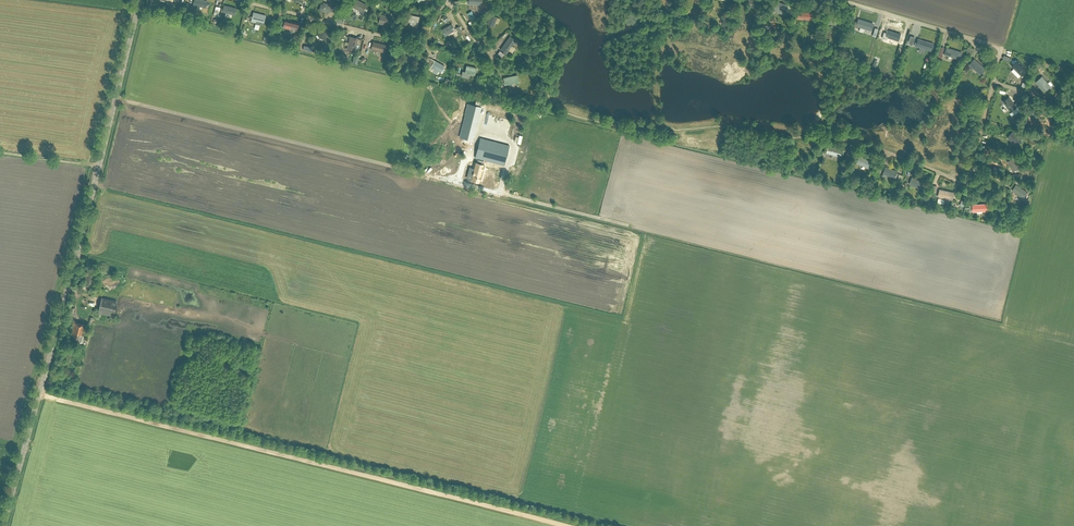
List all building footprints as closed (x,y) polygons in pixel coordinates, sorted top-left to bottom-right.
[(355,3),(351,1),(349,4),(362,12),(367,5),(358,0),(357,0),(355,3)] [(777,1),(775,8),(774,11),(785,14),(786,12),(790,13),(792,6),(788,5),(777,1)] [(330,11),(332,6),(330,3),(328,5),(327,3),(324,2),(321,4),(320,8),(322,11),(325,12),(327,11),(328,13),(330,11)] [(231,17),(232,14),(235,15),(236,8),(225,5),(223,12),(226,12),(225,15),(231,17)] [(799,11),(799,18),(816,20),(816,12),(799,11)] [(266,15),(254,12),(252,19),(251,22),(256,23),(256,20),(264,22),(266,15)] [(391,17),(380,14),(378,23),(389,26),(391,17)] [(497,17),(491,14),(487,23),(493,26),(497,17)] [(410,15),(408,21),(410,22),(410,23),(410,24),(412,25),(413,26),(416,26),(417,26),(419,17),(410,15)] [(846,19),(842,18),(831,16),(830,23),(837,24),(837,26),(844,28),(846,19)] [(857,25),(868,29),(869,29),(871,30),(873,23),(870,22),(859,19),(857,25)] [(285,20),(284,27),(293,29),(293,28),(298,29),(300,24),(285,20)] [(255,24),(253,35),(257,35),(258,29),(261,29),(262,26),(255,24)] [(442,29),(445,35),(455,30),(452,24),(442,29)] [(319,31),(318,34),(319,37),(323,38),(324,37),(326,41),(329,39),(328,38),(329,33),(328,30),(326,31),(325,30),(322,29),(319,31)] [(899,40),(901,34),(888,30),(886,36),(899,40)] [(358,47),(356,47),(358,38),(350,36),(347,48),(355,50),(359,51),(360,48),(358,47)] [(510,36),(508,39),(501,49),(506,53),(514,43),(516,40),(510,36)] [(931,50),(933,44),(918,39),(916,45),(931,50)] [(374,43),(373,48),(385,51),(386,46),(374,43)] [(962,52),(947,48),(945,54),(960,59),(962,52)] [(416,53),(404,50),(402,56),(414,60),(416,53)] [(428,65),(433,68),(432,71),(437,74),(439,71),(441,72),(442,70),(444,71),(445,69),(443,68),(444,66),(431,59),(428,65)] [(985,69),(976,60),(974,59),(970,64),(981,74),(985,69)] [(1027,70),(1024,68),(1017,60),(1012,65),(1022,75),(1027,70)] [(474,74),(476,68),(467,66),(467,65),(466,65),(465,72),(463,72),(463,71),(462,76),(468,77),(468,78),(468,77),(469,73),(474,74)] [(504,78),(505,84),(518,82),(517,75),(504,78)] [(1050,87),(1048,84),(1042,77),(1036,81),(1043,89),(1045,91),(1050,87)] [(1009,97),(1003,101),(1011,111),(1019,105),(1017,102),(1014,104),(1009,97)] [(460,136),(473,140),(481,106),(470,104),(469,109),(466,108),(465,114),(460,136)] [(1033,107),(1028,111),(1033,119),(1039,115),(1033,107)] [(1017,146),(1022,140),(1013,132),(1008,137),(1017,146)] [(480,138),(475,158),(504,165),(509,145),(480,138)] [(842,156),(844,150),(829,146),(827,153),(842,156)] [(857,155),(855,161),(868,167),(871,161),(860,156),(859,156),(857,155)] [(1013,170),(1019,167),(1015,159),(1009,163),(1013,170)] [(475,162),(470,179),(480,182),(484,164),(475,162)] [(897,171),(886,166),(882,176),(886,177),(887,175),(895,178),(897,171)] [(921,188),(924,182),(912,177),(910,184),(921,188)] [(1023,197),(1027,192),(1016,184),(1012,190),(1023,197)] [(938,196),(940,196),(940,198),(938,198),(937,202),(943,204),(944,199),(949,200),(950,198),(953,199),(954,192),(939,189),(938,196)] [(99,271),(88,268),(83,284),(94,287),(99,271)] [(118,300),(102,297),(98,313),(114,316),(118,300)] [(66,320),(65,324),(68,325),(69,322),(71,322),(71,320),(72,320),(75,308),(70,306),(66,320)] [(69,339),(83,342),(87,324),(73,321),(69,339)]
